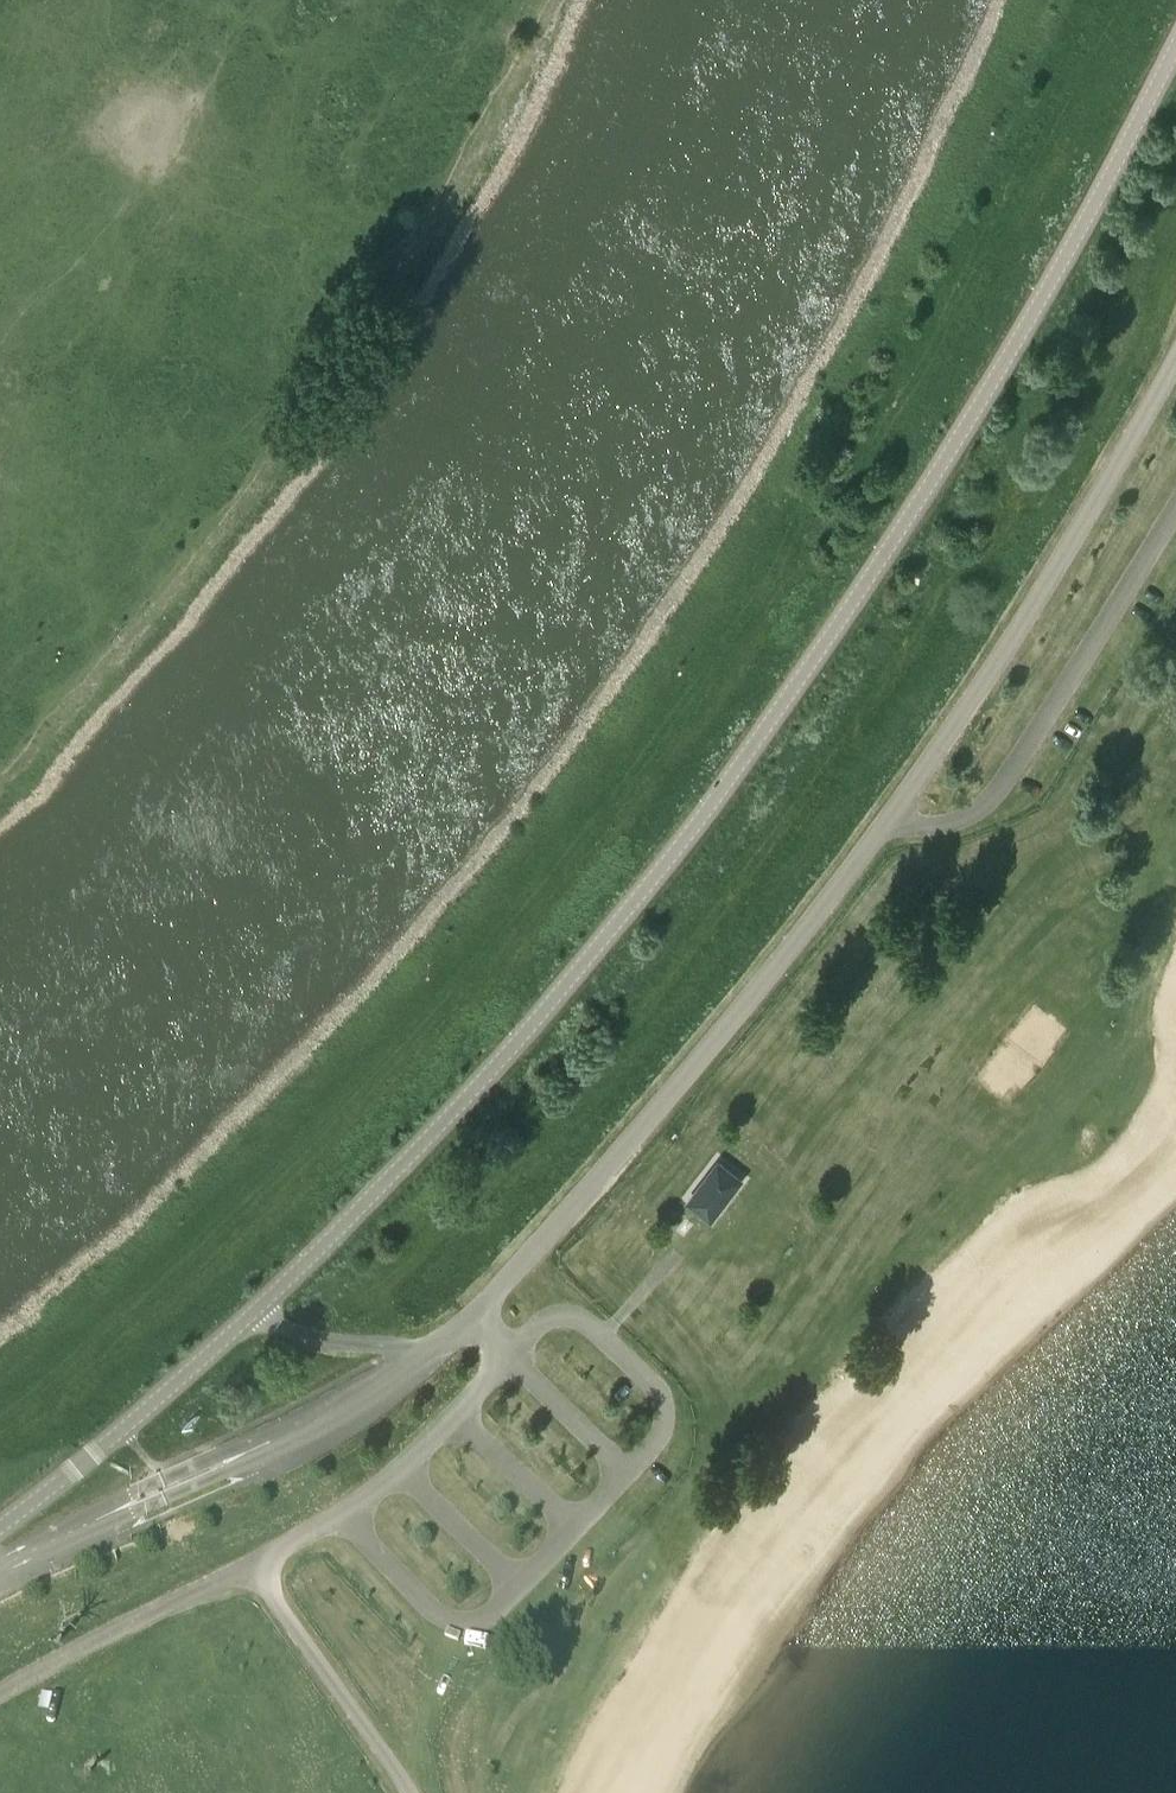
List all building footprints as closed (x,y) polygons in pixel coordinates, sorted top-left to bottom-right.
[(741,1179),(719,1162),(688,1201),(711,1218),(741,1179)] [(683,1221),(675,1231),(686,1239),(693,1228),(683,1221)]
